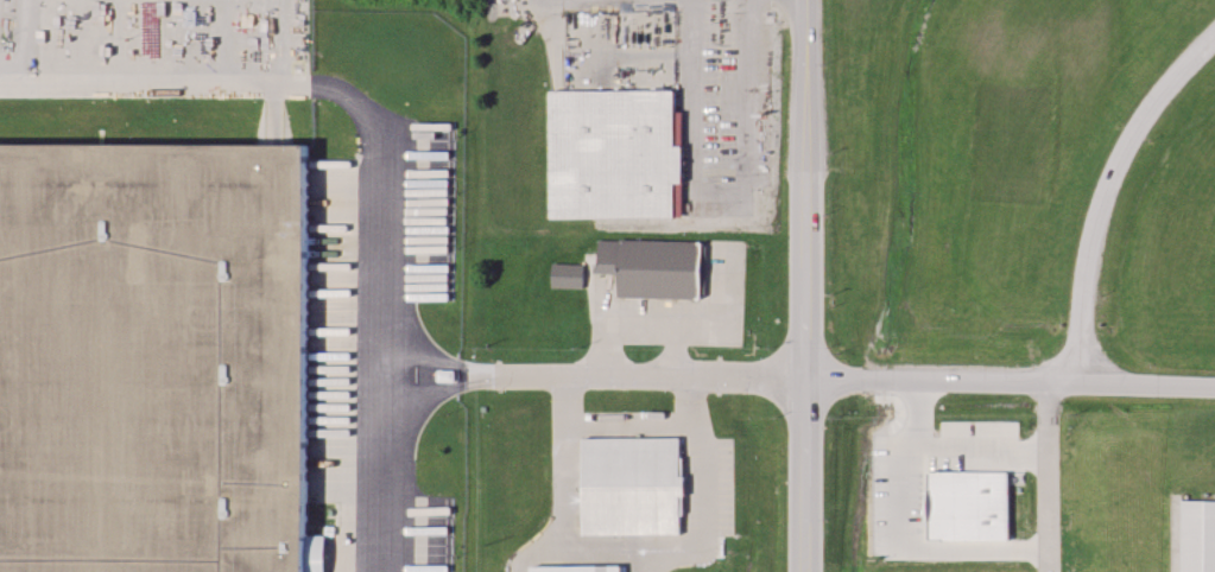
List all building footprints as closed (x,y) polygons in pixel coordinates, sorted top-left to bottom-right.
[(550,217),(549,91),(675,89),(676,145),(683,145),(683,182),(673,182),(673,216),(550,217)] [(305,145),(305,571),(0,571),(0,145),(305,145)] [(596,274),(597,237),(705,240),(704,298),(619,295),(619,275),(596,274)] [(551,288),(552,263),(582,265),(581,290),(551,288)] [(583,532),(583,439),(678,439),(679,532),(583,532)] [(1182,501),(1214,502),(1214,571),(1180,571),(1182,501)]
